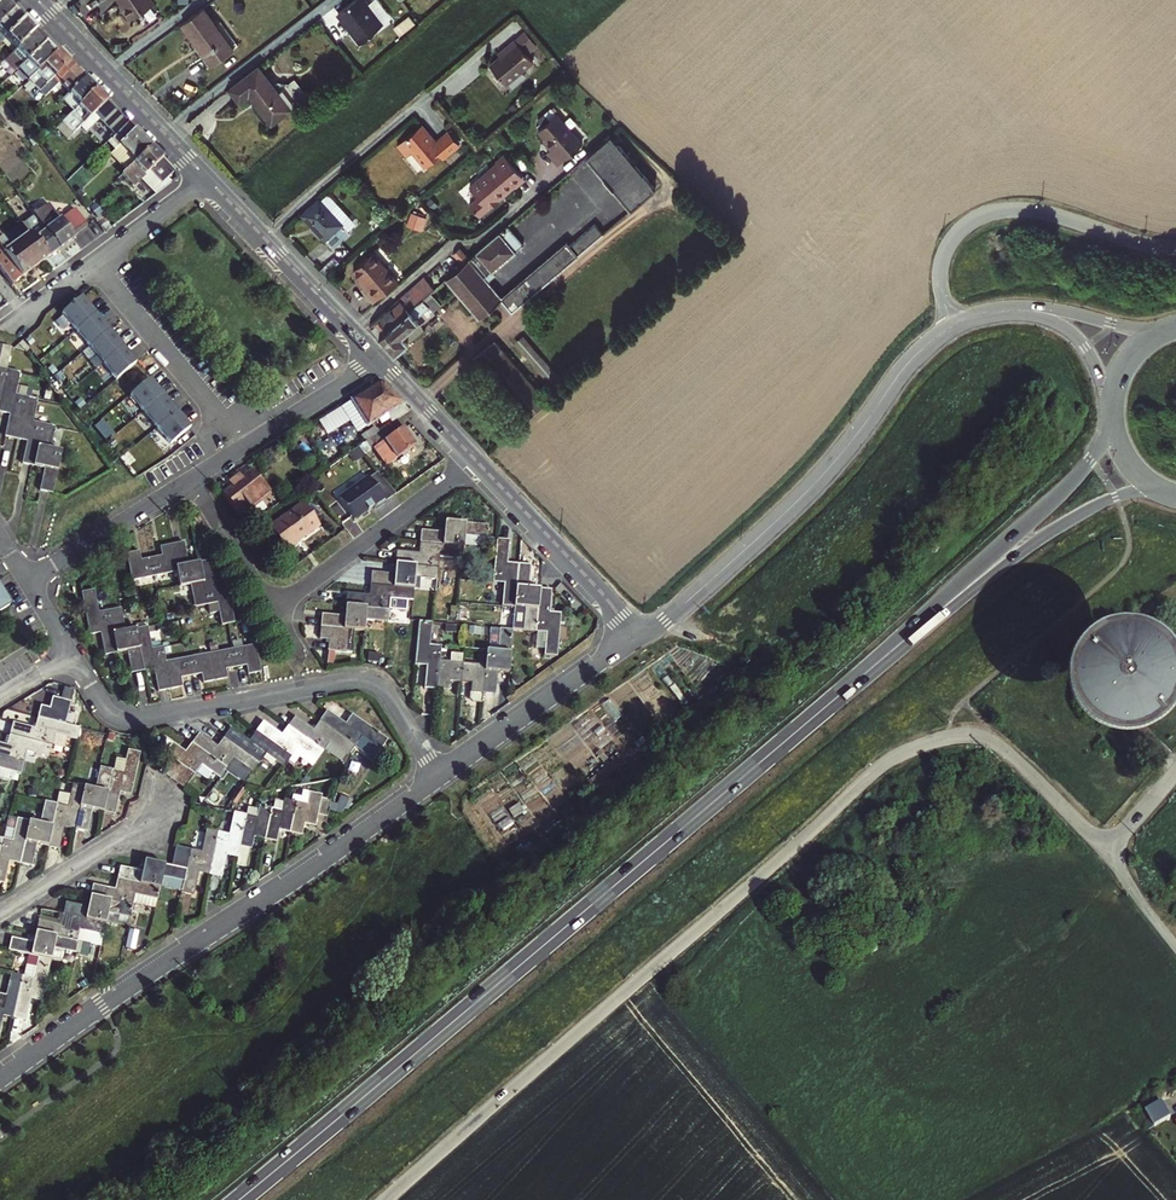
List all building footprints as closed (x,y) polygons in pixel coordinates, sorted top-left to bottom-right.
[(122,8),(121,9),(129,20),(153,3),(151,0),(116,0),(122,8)] [(337,13),(346,24),(347,23),(352,30),(349,33),(359,45),(371,35),(371,34),(381,25),(366,5),(368,4),(365,0),(354,0),(337,13)] [(3,1),(0,4),(0,25),(14,12),(3,1)] [(203,8),(183,23),(195,41),(191,44),(209,67),(237,46),(221,22),(216,25),(203,8)] [(0,25),(0,44),(1,44),(3,42),(7,39),(24,23),(14,12),(0,25)] [(24,23),(7,39),(17,51),(35,34),(24,23)] [(45,45),(35,34),(17,51),(14,53),(5,62),(14,72),(18,70),(18,69),(45,45)] [(7,39),(3,42),(14,53),(17,51),(7,39)] [(506,52),(490,65),(507,85),(534,63),(515,40),(504,49),(506,52)] [(18,69),(18,70),(28,81),(55,55),(45,45),(18,69)] [(28,81),(44,97),(60,83),(76,68),(60,51),(55,55),(28,81)] [(247,95),(261,111),(270,123),(289,109),(294,105),(276,83),(272,86),(258,67),(229,89),(238,102),(247,95)] [(64,99),(74,111),(97,89),(76,68),(60,83),(70,93),(64,99)] [(97,89),(74,111),(62,122),(74,134),(95,114),(108,101),(97,89)] [(115,108),(108,101),(95,114),(102,121),(115,108)] [(537,131),(545,140),(563,123),(556,114),(537,131)] [(419,119),(395,140),(404,151),(410,147),(423,162),(442,147),(445,150),(457,140),(446,127),(433,136),(419,119)] [(112,148),(115,150),(121,145),(136,162),(152,147),(128,123),(111,140),(115,145),(112,148)] [(563,123),(545,140),(552,148),(546,153),(552,159),(576,138),(563,123)] [(610,136),(586,157),(630,211),(655,189),(610,136)] [(576,138),(552,159),(557,165),(582,145),(576,138)] [(121,145),(115,150),(111,153),(127,170),(136,162),(121,145)] [(152,147),(136,162),(127,170),(123,175),(133,187),(150,171),(162,184),(175,172),(175,171),(152,147)] [(471,189),(479,198),(514,167),(507,158),(471,189)] [(523,177),(514,167),(479,198),(480,200),(471,208),(480,218),(500,200),(498,197),(523,177)] [(321,199),(330,210),(338,203),(329,192),(321,199)] [(303,214),(333,248),(350,233),(348,231),(342,223),(350,216),(338,203),(330,210),(321,199),(320,198),(303,214)] [(38,204),(30,210),(59,250),(74,239),(73,237),(87,227),(75,209),(60,219),(50,204),(42,209),(38,204)] [(408,222),(423,228),(428,215),(413,209),(408,222)] [(59,250),(30,210),(27,212),(31,219),(23,225),(30,235),(48,259),(59,250)] [(31,219),(27,212),(18,219),(23,225),(31,219)] [(342,223),(348,231),(356,224),(350,216),(342,223)] [(496,275),(493,272),(523,245),(507,226),(483,247),(470,259),(463,265),(446,279),(480,319),(502,300),(502,299),(501,298),(488,282),(496,275)] [(502,300),(512,312),(578,256),(575,252),(600,231),(597,227),(571,248),(567,243),(501,298),(502,299),(502,300)] [(13,284),(48,259),(30,235),(8,250),(7,247),(2,239),(0,240),(0,266),(13,284)] [(461,248),(454,254),(463,265),(470,259),(461,248)] [(360,287),(372,301),(396,281),(371,252),(352,268),(364,283),(360,287)] [(332,255),(319,267),(325,275),(339,263),(332,255)] [(371,325),(380,336),(431,292),(433,291),(424,281),(423,279),(391,307),(371,325)] [(380,336),(395,353),(409,341),(403,335),(419,321),(416,318),(429,307),(433,312),(442,305),(431,292),(380,336)] [(61,314),(76,331),(96,315),(81,297),(61,314)] [(76,331),(89,347),(109,331),(96,315),(76,331)] [(109,331),(89,347),(103,364),(122,347),(109,331)] [(523,336),(515,343),(553,387),(561,380),(523,336)] [(474,359),(526,419),(547,401),(495,340),(474,359)] [(122,347),(103,364),(116,380),(136,363),(122,347)] [(149,380),(136,363),(116,380),(130,396),(149,380)] [(10,417),(5,438),(28,444),(22,465),(31,468),(45,471),(40,493),(51,496),(62,453),(50,450),(55,429),(31,423),(37,402),(14,396),(20,374),(0,370),(0,414),(10,417)] [(163,396),(149,380),(130,396),(143,412),(163,396)] [(391,412),(397,421),(404,417),(411,411),(385,384),(377,383),(350,400),(367,427),(391,412)] [(163,396),(143,412),(157,429),(166,421),(174,414),(176,412),(163,396)] [(166,421),(157,429),(170,445),(190,428),(176,412),(174,414),(166,421)] [(359,448),(358,449),(364,456),(377,448),(389,465),(415,447),(397,421),(379,434),(359,448)] [(352,438),(359,448),(379,434),(375,429),(352,438)] [(358,449),(349,455),(355,463),(364,456),(358,449)] [(226,499),(241,518),(271,495),(253,472),(238,483),(235,479),(229,484),(231,488),(229,490),(233,494),(226,499)] [(375,480),(384,499),(394,494),(384,475),(375,480)] [(339,499),(355,521),(373,508),(375,511),(386,503),(369,478),(339,499)] [(233,494),(229,490),(223,495),(226,499),(233,494)] [(319,526),(303,504),(268,529),(283,550),(298,540),(301,540),(319,526)] [(488,541),(489,528),(445,524),(444,536),(421,534),(420,546),(464,550),(464,549),(484,550),(485,541),(488,541)] [(517,610),(520,567),(509,566),(511,543),(499,542),(495,585),(507,586),(505,609),(517,610)] [(464,550),(420,546),(419,556),(397,555),(396,566),(440,571),(441,561),(463,563),(464,550)] [(133,555),(151,580),(176,576),(179,592),(190,590),(193,612),(216,609),(219,631),(233,629),(226,587),(215,588),(211,566),(188,570),(185,547),(160,551),(162,561),(140,564),(138,555),(133,555)] [(151,580),(133,555),(126,556),(130,583),(151,580)] [(440,571),(396,566),(395,577),(373,575),(372,588),(415,592),(416,582),(439,583),(440,571)] [(517,631),(537,632),(540,589),(531,589),(533,569),(520,567),(517,610),(518,610),(517,631)] [(415,592),(372,588),(371,598),(349,597),(347,609),(391,614),(392,602),(414,604),(415,592)] [(540,589),(537,632),(536,650),(545,651),(545,657),(557,658),(561,614),(550,614),(552,590),(540,589)] [(92,594),(79,596),(87,637),(98,636),(102,658),(126,655),(130,677),(150,673),(154,695),(180,691),(178,682),(199,678),(201,687),(224,682),(222,673),(209,657),(162,665),(159,651),(149,653),(145,631),(122,634),(119,612),(96,616),(92,594)] [(8,608),(0,595),(0,613),(8,608)] [(390,626),(391,614),(347,609),(346,620),(323,618),(322,631),(350,633),(365,634),(366,624),(390,626)] [(439,693),(441,665),(443,650),(432,649),(434,624),(422,623),(420,650),(418,668),(429,669),(427,692),(439,693)] [(501,655),(490,654),(488,670),(486,697),(498,698),(500,675),(511,676),(515,631),(503,630),(501,655)] [(350,633),(322,631),(321,642),(331,643),(330,654),(347,656),(350,633)] [(253,649),(209,657),(222,673),(243,669),(245,678),(258,676),(253,649)] [(441,665),(439,693),(451,694),(453,685),(463,686),(465,667),(466,658),(454,657),(453,667),(441,665)] [(488,670),(465,667),(463,686),(474,687),(473,696),(486,697),(488,670)] [(36,720),(63,728),(69,704),(51,699),(48,710),(39,708),(36,720)] [(322,724),(356,749),(363,741),(381,754),(388,744),(353,718),(347,727),(328,714),(322,724)] [(79,732),(63,728),(36,720),(34,730),(12,724),(9,736),(51,748),(53,738),(76,744),(79,732)] [(356,749),(322,724),(315,733),(296,720),(289,730),(324,755),(330,747),(348,760),(356,749)] [(324,755),(289,730),(284,738),(264,724),(257,734),(292,759),(297,752),(316,766),(324,755)] [(284,770),(292,759),(257,734),(251,743),(231,729),(224,740),(259,765),(265,757),(284,770)] [(251,776),(259,765),(224,740),(218,747),(200,735),(193,746),(228,770),(233,763),(251,776)] [(9,736),(6,747),(0,745),(0,758),(22,764),(25,754),(48,760),(51,748),(9,736)] [(220,781),(228,770),(193,746),(187,755),(167,741),(160,751),(173,761),(182,766),(188,771),(196,776),(202,768),(220,781)] [(122,775),(112,772),(102,814),(114,817),(119,794),(130,797),(139,756),(127,753),(122,775)] [(22,764),(0,758),(0,771),(19,777),(22,764)] [(172,781),(182,766),(173,761),(164,775),(172,781)] [(188,771),(182,766),(172,781),(179,786),(188,771)] [(102,814),(112,772),(99,769),(93,792),(83,789),(74,831),(86,834),(91,811),(102,814)] [(196,776),(188,771),(179,786),(186,791),(196,776)] [(64,829),(74,831),(83,789),(71,786),(68,799),(58,796),(56,807),(47,849),(59,852),(64,829)] [(297,804),(290,835),(301,837),(303,826),(317,828),(319,817),(329,819),(332,804),(322,802),(323,797),(310,794),(307,806),(297,804)] [(282,813),(272,811),(266,842),(276,844),(278,833),(290,835),(297,804),(285,801),(282,813)] [(35,847),(47,849),(56,807),(44,804),(39,827),(28,824),(18,866),(12,891),(27,882),(30,869),(35,847)] [(246,817),(240,849),(251,851),(254,839),(266,842),(272,811),(261,808),(258,820),(246,817)] [(229,836),(219,834),(211,877),(223,879),(227,858),(238,860),(240,849),(246,817),(233,815),(229,836)] [(18,866),(28,824),(15,821),(10,844),(0,841),(0,843),(0,886),(3,886),(8,864),(18,866)] [(202,855),(176,849),(174,861),(172,870),(186,873),(184,885),(182,894),(195,897),(200,874),(211,877),(219,834),(207,832),(202,855)] [(121,870),(118,882),(160,891),(163,880),(184,885),(186,873),(172,870),(144,864),(142,874),(121,870)] [(93,887),(90,899),(133,908),(135,899),(158,904),(160,891),(118,882),(116,892),(93,887)] [(133,908),(90,899),(88,909),(67,905),(64,917),(106,926),(108,915),(130,920),(133,908)] [(106,926),(64,917),(62,928),(40,923),(37,935),(80,944),(82,933),(103,938),(106,926)] [(80,944),(37,935),(35,945),(13,940),(10,952),(40,959),(52,961),(54,951),(77,957),(80,944)] [(35,980),(23,978),(14,1019),(27,1022),(31,1001),(43,1003),(52,961),(40,959),(35,980)] [(23,978),(11,975),(7,996),(0,995),(0,1037),(4,1017),(14,1019),(23,978)] [(1156,1110),(1159,1116),(1165,1113),(1165,1114),(1167,1113),(1171,1121),(1175,1119),(1175,1114),(1170,1103),(1162,1107),(1162,1106),(1156,1110)]
